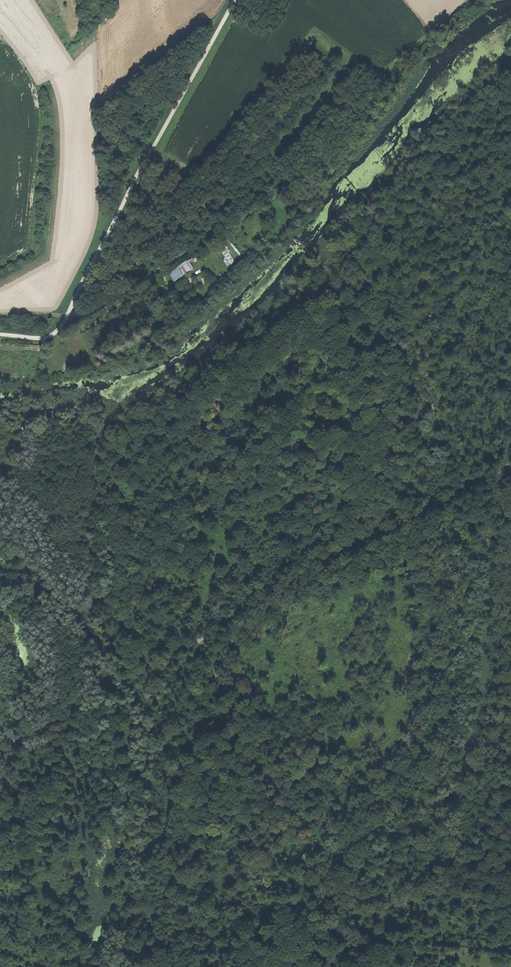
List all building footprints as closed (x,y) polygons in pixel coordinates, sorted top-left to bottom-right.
[(235,260),(228,248),(220,253),(227,265),(235,260)] [(182,274),(192,267),(187,260),(177,267),(182,274)]
